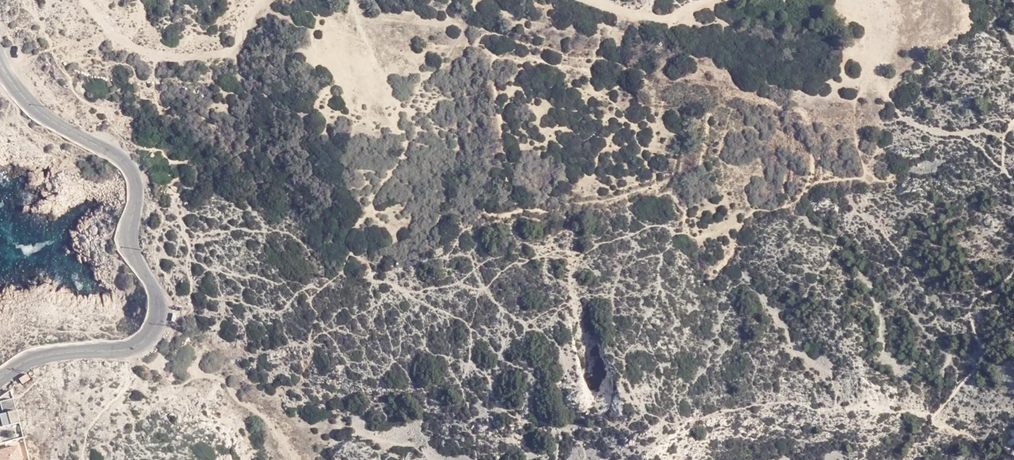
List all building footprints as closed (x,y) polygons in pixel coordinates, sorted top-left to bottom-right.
[(27,375),(20,379),(23,384),(30,379),(27,375)] [(21,423),(14,400),(1,403),(4,415),(1,416),(4,428),(21,423)] [(0,452),(0,457),(1,459),(23,459),(19,447),(0,452)]
